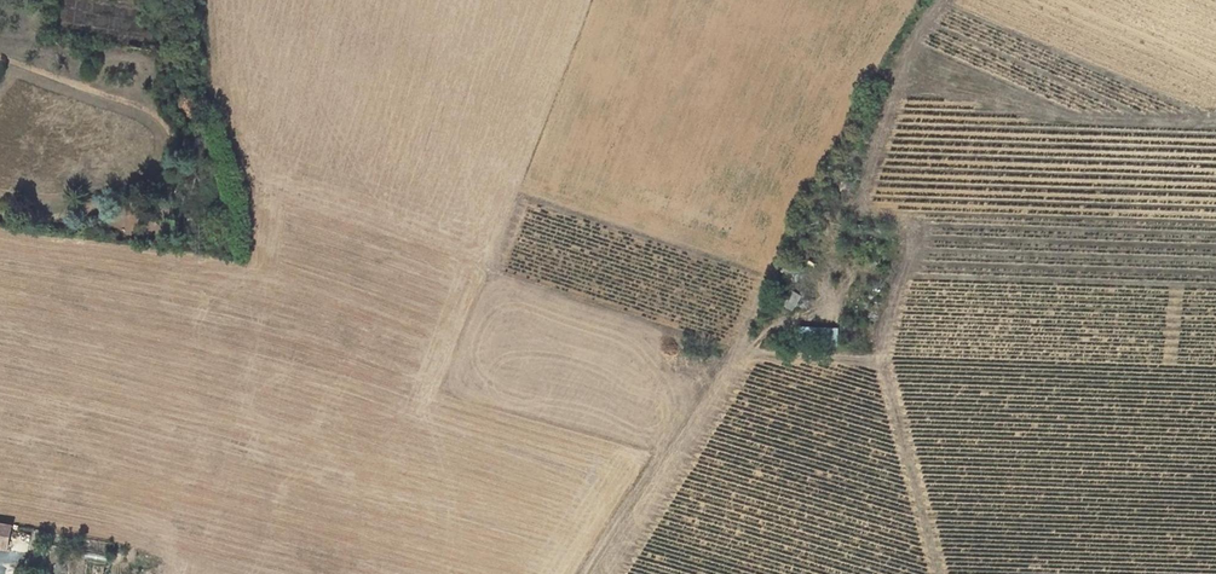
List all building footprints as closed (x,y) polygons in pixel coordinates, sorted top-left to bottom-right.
[(840,338),(840,326),(804,326),(804,338),(840,338)] [(11,549),(15,523),(0,521),(0,548),(11,549)]
